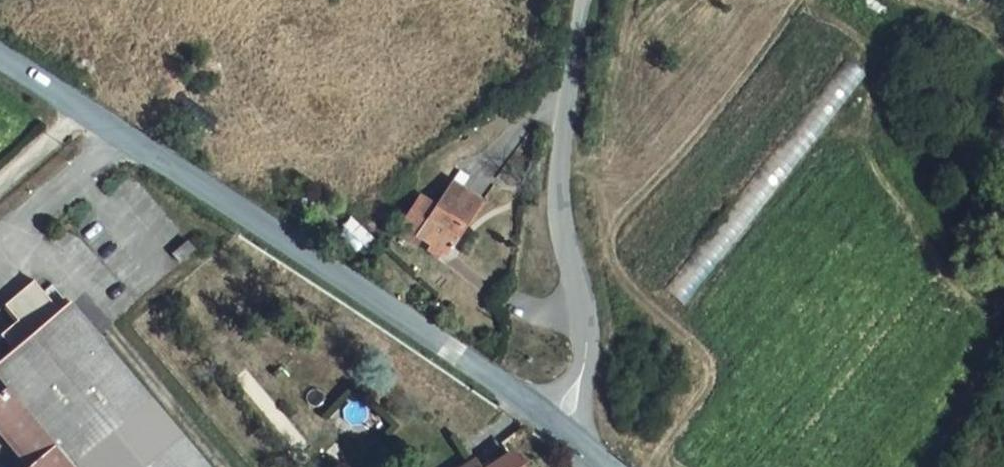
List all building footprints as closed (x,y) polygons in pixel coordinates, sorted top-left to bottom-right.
[(866,74),(847,58),(665,289),(682,303),(866,74)] [(466,226),(484,197),(456,178),(438,207),(466,226)] [(422,232),(438,207),(423,196),(398,229),(416,242),(422,232)] [(451,251),(466,226),(438,207),(422,232),(451,251)] [(70,307),(61,315),(36,286),(7,311),(20,326),(1,341),(13,355),(0,367),(0,379),(7,388),(0,395),(0,441),(23,466),(206,466),(70,307)] [(504,454),(485,466),(514,466),(504,454)]
